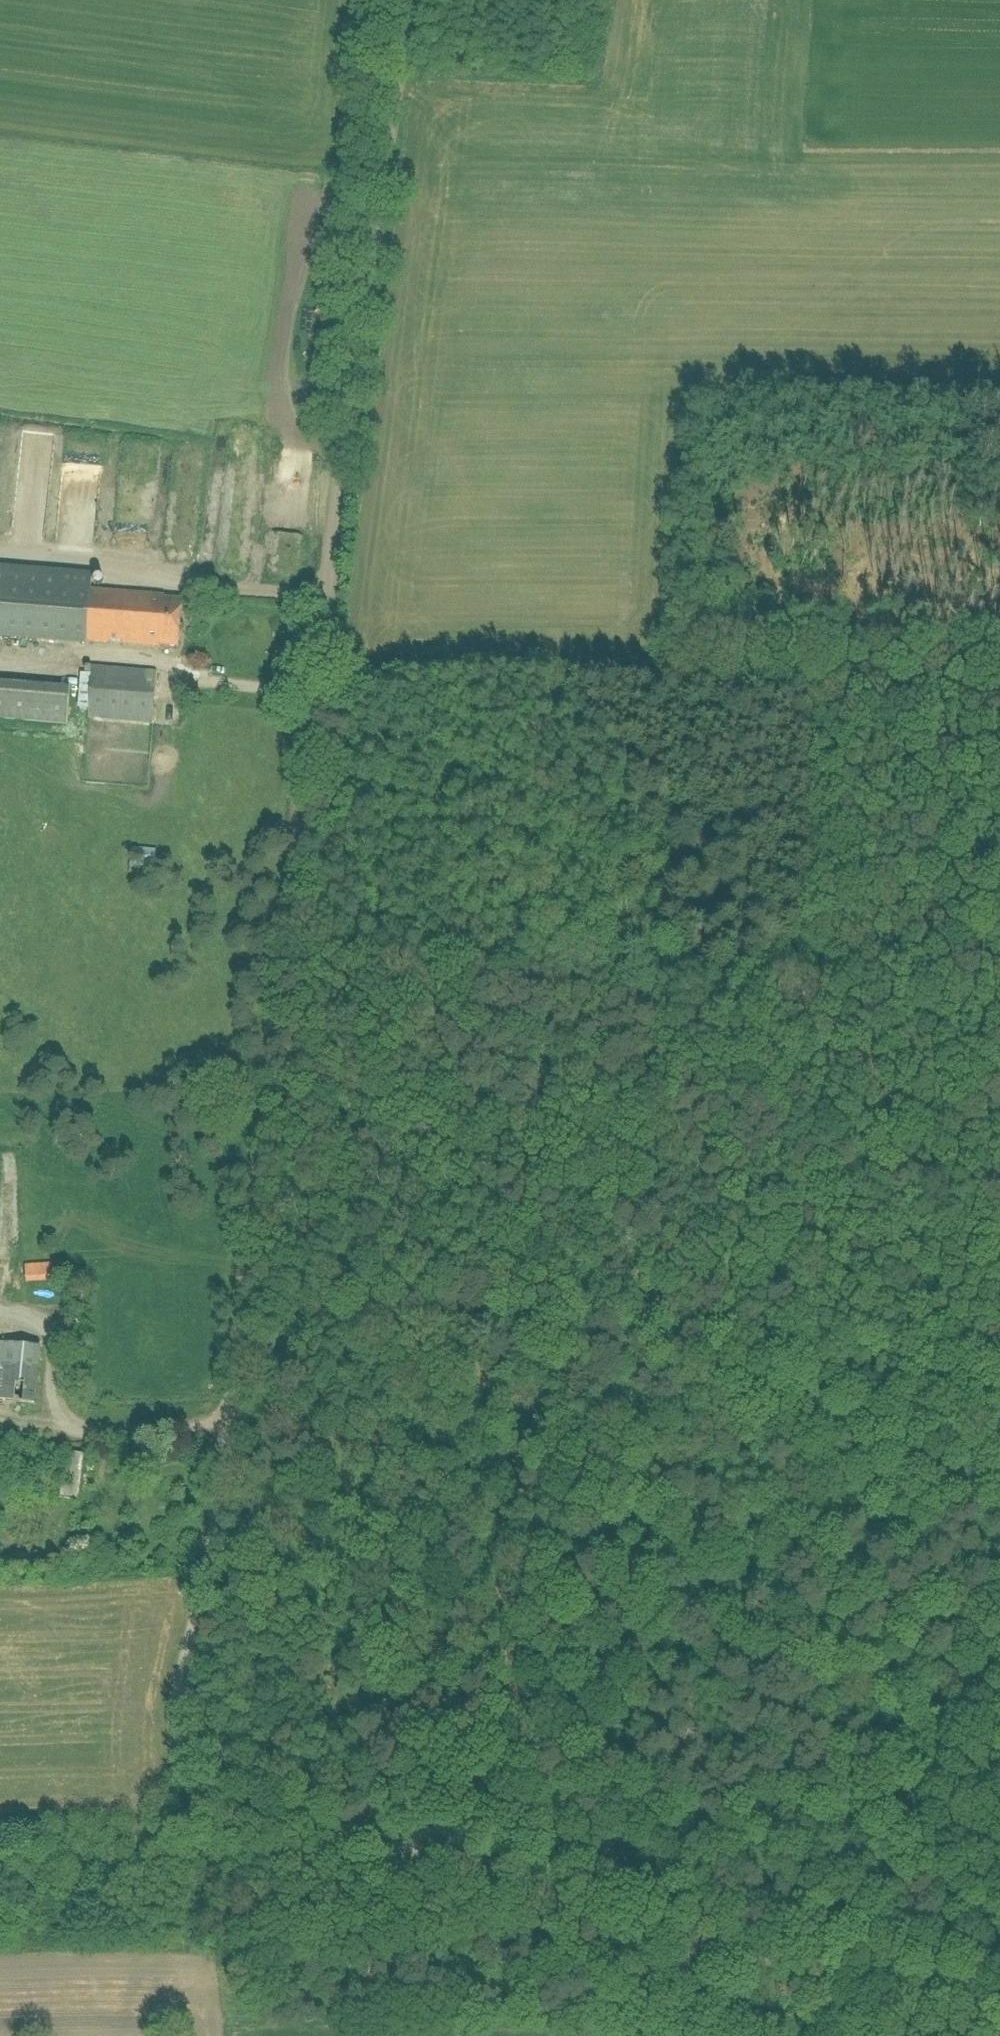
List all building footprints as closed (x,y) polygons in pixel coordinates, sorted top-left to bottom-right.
[(191,561),(191,542),(173,541),(172,560),(191,561)] [(107,592),(91,591),(92,577),(0,571),(0,636),(177,645),(181,597),(107,592)] [(93,667),(92,675),(81,675),(78,709),(90,710),(89,718),(151,722),(155,671),(93,667)] [(15,687),(0,688),(0,716),(41,713),(40,694),(30,695),(30,704),(16,705),(15,687)] [(154,867),(155,850),(132,849),(131,866),(154,867)] [(25,1265),(26,1283),(54,1281),(53,1263),(25,1265)] [(34,1404),(40,1349),(0,1344),(0,1400),(34,1404)]
